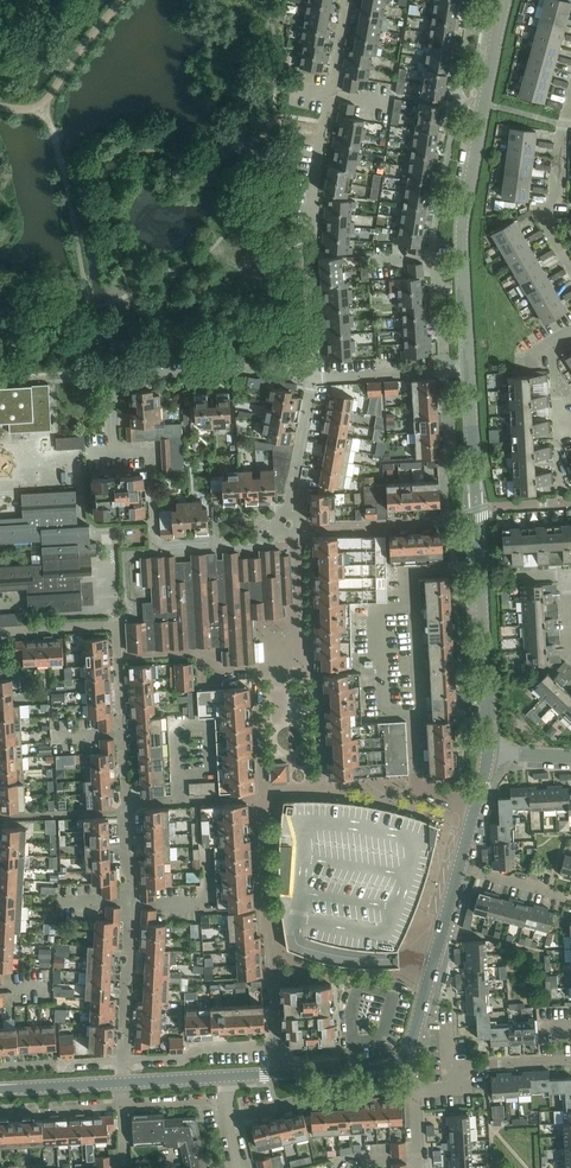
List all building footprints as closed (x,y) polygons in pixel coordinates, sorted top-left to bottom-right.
[(305,3),(334,8),(334,4),(331,3),(332,0),(309,0),(308,1),(305,1),(305,3)] [(431,7),(456,11),(457,4),(461,5),(462,0),(435,0),(435,2),(431,2),(431,7)] [(544,7),(567,14),(570,2),(562,0),(546,0),(544,7)] [(358,8),(357,13),(386,18),(386,16),(383,15),(385,5),(363,1),(361,9),(358,8)] [(522,2),(519,12),(524,13),(525,14),(528,3),(527,3),(522,2)] [(334,8),(305,3),(304,5),(308,6),(306,16),(328,20),(329,12),(333,13),(334,8)] [(456,11),(431,7),(430,13),(433,13),(432,20),(458,24),(459,18),(455,18),(456,11)] [(544,7),(541,18),(564,25),(567,14),(544,7)] [(386,18),(357,13),(356,17),(360,18),(358,26),(380,30),(382,20),(385,20),(386,18)] [(301,26),(300,28),(329,34),(330,29),(326,28),(328,20),(306,16),(304,27),(301,26)] [(541,18),(538,29),(561,36),(564,25),(541,18)] [(428,27),(427,32),(452,36),(454,30),(457,30),(458,24),(432,20),(431,28),(428,27)] [(353,33),(352,38),(381,43),(382,41),(379,40),(380,30),(358,26),(357,34),(353,33)] [(329,34),(300,28),(300,31),(303,31),(301,42),(304,43),(305,42),(323,45),(325,37),(328,38),(329,34)] [(538,29),(535,40),(558,47),(561,36),(538,29)] [(452,36),(427,32),(426,38),(429,39),(428,46),(454,50),(455,44),(451,43),(452,36)] [(381,43),(352,38),(352,42),(355,43),(354,50),(354,51),(372,55),(376,56),(378,45),(381,45),(381,43)] [(535,40),(532,51),(555,58),(558,47),(535,40)] [(300,52),(299,54),(328,59),(329,55),(325,54),(327,46),(323,45),(305,42),(304,43),(303,52),(300,52)] [(424,52),(423,58),(448,62),(450,55),(453,56),(454,50),(428,46),(427,53),(424,52)] [(345,58),(344,62),(373,68),(374,65),(370,65),(372,55),(354,51),(354,50),(350,50),(349,59),(345,58)] [(532,51),(529,62),(552,69),(555,58),(532,51)] [(328,59),(299,54),(299,57),(302,57),(300,68),(322,72),(324,63),(327,64),(328,59)] [(448,62),(423,58),(422,63),(425,64),(424,71),(447,75),(446,75),(450,76),(451,69),(447,69),(448,62)] [(373,68),(344,62),(343,67),(347,67),(345,76),(359,79),(368,80),(370,70),(373,70),(373,68)] [(529,62),(526,73),(549,80),(552,69),(529,62)] [(399,68),(398,81),(405,82),(407,69),(399,68)] [(424,71),(422,84),(445,87),(446,75),(447,75),(424,71)] [(526,73),(522,84),(546,91),(549,80),(526,73)] [(345,76),(344,83),(358,86),(359,79),(345,76)] [(398,81),(397,86),(396,93),(403,94),(405,82),(398,81)] [(358,86),(344,83),(343,90),(357,93),(358,86)] [(445,87),(422,84),(420,97),(442,100),(445,87)] [(546,91),(522,84),(519,96),(543,102),(546,91)] [(395,99),(393,111),(400,112),(401,108),(402,102),(402,100),(395,99)] [(548,101),(547,106),(561,110),(563,105),(548,101)] [(341,102),(339,109),(353,112),(355,105),(341,102)] [(419,103),(417,116),(440,119),(442,106),(419,103)] [(339,109),(338,116),(352,118),(353,112),(339,109)] [(393,111),(392,115),(391,124),(398,125),(400,112),(393,111)] [(352,118),(338,116),(337,123),(340,123),(339,130),(365,135),(366,129),(362,128),(364,121),(352,119),(352,118)] [(417,116),(415,129),(438,132),(440,119),(417,116)] [(511,128),(509,140),(534,143),(535,131),(511,128)] [(411,135),(410,141),(436,145),(437,138),(440,139),(441,132),(438,132),(415,129),(414,136),(411,135)] [(334,136),(333,142),(359,147),(360,139),(364,140),(365,135),(339,130),(338,137),(334,136)] [(509,140),(508,152),(533,155),(534,143),(509,140)] [(436,145),(410,141),(409,146),(413,147),(411,154),(437,158),(438,152),(435,151),(436,145)] [(359,147),(333,142),(332,148),(336,148),(335,155),(360,160),(361,154),(358,154),(359,147)] [(508,152),(506,163),(531,166),(533,155),(508,152)] [(376,154),(375,162),(384,163),(385,156),(376,154)] [(407,160),(406,166),(432,170),(433,163),(436,164),(437,158),(411,154),(410,161),(407,160)] [(329,168),(332,168),(351,171),(351,172),(354,172),(356,165),(359,165),(360,160),(335,155),(333,162),(330,161),(329,168)] [(506,163),(505,174),(530,177),(531,166),(506,163)] [(432,170),(406,166),(405,172),(409,173),(407,180),(433,184),(434,178),(431,177),(432,170)] [(328,171),(327,180),(349,184),(351,172),(351,171),(332,168),(332,172),(328,171)] [(381,175),(374,174),(372,187),(379,188),(381,175)] [(505,174),(504,186),(528,189),(530,177),(505,174)] [(327,180),(325,193),(347,197),(349,184),(327,180)] [(403,186),(402,192),(428,196),(429,189),(432,190),(433,184),(407,180),(406,187),(403,186)] [(528,189),(504,186),(502,197),(527,201),(528,189)] [(372,187),(370,199),(377,200),(379,188),(372,187)] [(428,196),(402,192),(401,197),(405,198),(403,205),(429,209),(430,203),(427,203),(428,196)] [(325,207),(325,213),(351,215),(351,207),(355,208),(355,201),(329,200),(329,207),(325,207)] [(399,212),(398,217),(424,221),(425,214),(428,215),(429,209),(403,205),(402,212),(399,212)] [(530,210),(517,218),(519,222),(532,214),(530,210)] [(351,215),(325,213),(324,219),(328,219),(327,226),(354,228),(354,222),(350,222),(351,215)] [(424,221),(398,217),(397,223),(401,223),(400,230),(425,234),(426,228),(423,228),(424,221)] [(492,234),(498,244),(520,232),(514,221),(492,234)] [(323,232),(323,238),(349,240),(350,233),(353,233),(354,228),(327,226),(327,233),(323,232)] [(425,234),(400,230),(398,238),(395,237),(394,243),(409,245),(420,247),(420,246),(421,240),(424,240),(425,234)] [(541,230),(535,233),(537,238),(544,234),(541,230)] [(520,232),(498,244),(504,254),(526,242),(520,232)] [(537,238),(535,233),(528,237),(531,242),(537,238)] [(349,240),(323,238),(323,244),(326,245),(326,252),(352,254),(352,248),(349,247),(349,240)] [(526,242),(504,254),(510,264),(531,251),(526,242)] [(409,245),(408,252),(422,255),(423,247),(420,246),(420,247),(409,245)] [(553,249),(546,253),(549,257),(555,254),(553,249)] [(531,251),(510,264),(516,274),(537,261),(531,251)] [(549,257),(546,253),(540,257),(542,261),(549,257)] [(367,256),(360,257),(361,269),(368,269),(367,256)] [(343,257),(320,258),(321,271),(343,270),(343,257)] [(537,261),(516,274),(521,284),(543,271),(537,261)] [(408,264),(409,272),(423,271),(423,264),(408,264)] [(369,281),(368,269),(361,269),(362,282),(369,281)] [(564,269),(558,273),(560,277),(567,273),(564,269)] [(343,270),(321,271),(322,283),(322,284),(344,283),(344,282),(343,270)] [(423,271),(409,272),(409,279),(420,278),(420,279),(424,279),(423,271)] [(543,271),(521,284),(527,293),(549,281),(543,271)] [(560,277),(558,273),(551,276),(554,281),(560,277)] [(398,285),(398,292),(424,291),(424,285),(420,285),(420,279),(420,278),(409,279),(394,279),(394,286),(398,285)] [(549,281),(527,293),(533,303),(554,291),(549,281)] [(322,284),(322,283),(321,284),(321,290),(325,290),(325,297),(351,295),(351,290),(348,290),(347,282),(344,282),(344,283),(322,284)] [(424,291),(398,292),(399,300),(395,300),(395,306),(399,306),(399,305),(421,304),(421,297),(425,297),(424,291)] [(554,291),(533,303),(539,313),(560,301),(554,291)] [(569,292),(563,296),(565,301),(570,297),(570,296),(569,292)] [(322,304),(322,310),(349,308),(348,301),(352,301),(351,295),(325,297),(326,304),(322,304)] [(560,301),(539,313),(545,323),(566,311),(560,301)] [(399,305),(399,306),(399,311),(403,311),(403,318),(429,316),(429,311),(425,311),(425,303),(421,304),(399,305)] [(349,308),(322,310),(323,316),(326,316),(327,322),(353,321),(353,315),(349,315),(349,308)] [(400,325),(400,331),(426,329),(426,323),(430,323),(429,316),(403,318),(404,325),(400,325)] [(324,329),(324,335),(350,334),(350,327),(353,326),(353,321),(327,322),(327,329),(324,329)] [(426,329),(400,331),(401,337),(404,336),(405,344),(431,342),(430,336),(427,336),(426,329)] [(350,334),(324,335),(324,341),(328,341),(328,348),(354,346),(354,341),(350,341),(350,334)] [(431,342),(405,344),(405,351),(402,351),(402,357),(428,356),(428,348),(431,348),(431,342)] [(354,346),(328,348),(329,355),(325,355),(325,362),(351,360),(351,352),(355,352),(354,346)] [(508,380),(509,391),(530,389),(530,382),(547,381),(547,375),(504,377),(504,380),(508,380)] [(274,401),(273,405),(300,410),(302,398),(291,395),(291,391),(295,391),(296,384),(261,378),(261,381),(257,380),(257,378),(249,377),(247,386),(265,390),(265,386),(269,387),(267,399),(274,401)] [(409,392),(409,394),(440,392),(439,388),(436,388),(436,379),(411,380),(412,392),(409,392)] [(138,404),(138,408),(160,407),(160,395),(153,395),(152,390),(146,390),(146,383),(125,384),(125,392),(130,392),(130,404),(138,404)] [(0,387),(0,423),(9,422),(10,433),(52,431),(49,384),(0,387)] [(506,401),(506,404),(549,401),(548,396),(531,397),(530,389),(509,391),(509,401),(506,401)] [(353,398),(329,393),(327,407),(351,411),(352,406),(359,407),(361,393),(354,391),(353,398)] [(440,392),(409,394),(409,396),(412,396),(413,407),(437,405),(437,397),(440,397),(440,392)] [(217,405),(212,405),(214,428),(226,427),(226,420),(231,420),(229,393),(216,393),(217,405)] [(214,428),(212,405),(208,406),(207,394),(194,395),(196,422),(201,421),(201,429),(214,428)] [(549,401),(506,404),(506,406),(510,406),(510,416),(532,415),(531,408),(549,407),(549,401)] [(265,408),(263,421),(285,425),(286,420),(298,422),(300,410),(273,405),(272,410),(265,408)] [(411,418),(411,420),(441,418),(441,414),(438,414),(437,405),(413,407),(414,418),(411,418)] [(131,413),(132,426),(154,425),(154,420),(161,420),(160,407),(138,408),(138,413),(131,413)] [(322,414),(321,419),(351,424),(352,422),(349,422),(351,411),(327,407),(325,415),(322,414)] [(507,427),(507,429),(550,427),(550,421),(532,422),(532,415),(510,416),(511,427),(507,427)] [(441,418),(411,420),(411,422),(414,421),(414,432),(439,431),(438,422),(441,422),(441,418)] [(351,424),(321,419),(321,423),(324,423),(322,432),(328,434),(329,433),(346,436),(348,425),(351,426),(351,424)] [(285,425),(263,421),(261,433),(268,434),(267,439),(272,440),(294,444),(296,431),(284,429),(285,425)] [(182,424),(154,425),(132,426),(127,426),(128,441),(161,439),(182,438),(182,424)] [(550,427),(507,429),(507,431),(511,431),(512,442),(533,441),(533,433),(550,432),(550,427)] [(412,444),(412,445),(443,444),(442,439),(439,440),(439,431),(414,432),(415,443),(412,444)] [(324,439),(323,445),(350,450),(353,437),(346,436),(329,433),(328,434),(327,440),(324,439)] [(161,439),(161,446),(183,445),(182,438),(161,439)] [(294,444),(272,440),(273,443),(273,444),(273,447),(293,451),(294,444)] [(509,452),(509,455),(551,452),(551,447),(533,448),(533,441),(512,442),(512,452),(509,452)] [(443,444),(412,445),(412,447),(415,447),(416,459),(440,457),(440,448),(443,448),(443,444)] [(183,445),(161,446),(162,453),(183,452),(183,445)] [(350,450),(323,445),(322,451),(325,452),(324,458),(348,463),(350,450)] [(293,451),(273,447),(273,449),(273,454),(291,457),(293,451)] [(551,452),(509,455),(509,457),(513,457),(513,467),(534,466),(534,459),(552,458),(551,452)] [(291,457),(273,454),(274,469),(275,495),(284,495),(291,457)] [(320,464),(319,470),(346,475),(348,463),(324,458),(323,465),(320,464)] [(184,459),(162,460),(163,467),(184,465),(184,459)] [(184,465),(163,467),(163,474),(184,473),(184,465)] [(510,478),(510,480),(553,478),(553,473),(535,474),(534,466),(513,467),(514,478),(510,478)] [(261,477),(257,478),(258,505),(271,504),(270,496),(275,495),(274,469),(261,470),(261,477)] [(321,477),(318,494),(332,494),(333,487),(343,488),(346,475),(319,470),(317,476),(321,477)] [(252,471),(239,472),(241,494),(245,494),(246,506),(258,505),(257,478),(252,478),(252,471)] [(227,479),(222,480),(223,500),(224,507),(237,506),(236,494),(241,494),(239,472),(227,472),(227,479)] [(93,490),(92,490),(93,506),(94,506),(95,517),(120,515),(120,517),(124,517),(124,515),(129,515),(129,517),(133,516),(133,514),(146,514),(145,503),(147,503),(146,486),(144,486),(143,475),(131,476),(131,474),(127,475),(127,476),(121,477),(121,475),(114,475),(114,477),(109,478),(109,476),(105,476),(105,478),(92,479),(93,490)] [(553,478),(510,480),(510,483),(514,482),(515,494),(536,492),(535,484),(553,483),(553,478)] [(223,500),(222,480),(211,480),(212,500),(223,500)] [(439,481),(425,482),(427,509),(432,509),(432,503),(440,503),(439,481)] [(425,482),(412,483),(414,504),(421,504),(421,510),(427,509),(425,482)] [(400,483),(386,484),(387,506),(388,506),(395,505),(395,511),(401,511),(400,483)] [(412,483),(400,483),(401,511),(407,511),(407,505),(414,504),(412,483)] [(387,506),(386,484),(363,485),(365,519),(388,518),(388,506),(387,506)] [(27,589),(28,613),(82,610),(80,574),(92,573),(91,556),(97,555),(96,543),(91,543),(90,525),(78,526),(76,490),(22,493),(23,517),(0,519),(0,543),(42,541),(44,564),(0,566),(0,591),(27,589)] [(308,502),(308,508),(335,507),(335,494),(332,494),(318,494),(313,494),(314,502),(308,502)] [(202,501),(189,502),(191,524),(195,524),(196,536),(209,535),(207,508),(202,508),(202,501)] [(177,510),(172,510),(174,537),(187,536),(186,525),(191,524),(189,502),(177,503),(177,510)] [(335,507),(308,508),(308,514),(314,513),(314,521),(335,521),(335,507)] [(172,510),(160,511),(161,538),(174,537),(172,510)] [(565,525),(554,526),(555,547),(563,547),(564,564),(569,564),(567,521),(564,521),(565,525)] [(539,527),(528,527),(530,548),(537,548),(538,566),(543,566),(541,523),(539,523),(539,527)] [(543,523),(541,523),(543,566),(549,565),(548,547),(555,547),(554,526),(544,526),(543,523)] [(518,567),(515,524),(513,524),(513,528),(502,529),(503,550),(511,549),(512,567),(518,567)] [(518,524),(515,524),(518,567),(523,567),(522,549),(530,548),(528,527),(518,528),(518,524)] [(422,533),(415,534),(417,564),(430,563),(428,530),(422,530),(422,533)] [(434,530),(428,530),(430,563),(443,563),(441,532),(434,533),(434,530)] [(404,565),(402,531),(397,532),(397,535),(389,535),(391,566),(404,565)] [(408,531),(402,531),(404,565),(417,564),(415,534),(408,534),(408,531)] [(386,536),(305,538),(307,641),(311,641),(311,655),(315,654),(315,658),(314,658),(314,670),(313,670),(313,674),(318,674),(318,668),(351,667),(351,654),(361,653),(360,602),(387,602),(386,536)] [(126,623),(128,651),(229,645),(229,651),(222,652),(223,665),(254,663),(252,618),(284,616),(283,597),(292,596),(290,556),(281,557),(280,550),(260,551),(260,558),(217,560),(216,554),(191,555),(192,562),(175,563),(175,556),(141,558),(143,586),(152,585),(153,602),(144,603),(145,622),(126,623)] [(419,580),(419,593),(450,591),(449,578),(419,580)] [(518,597),(518,600),(552,598),(552,597),(551,593),(543,593),(542,585),(521,586),(522,597),(518,597)] [(450,591),(419,593),(420,606),(451,604),(450,591)] [(552,598),(518,600),(518,602),(522,602),(522,612),(544,611),(543,603),(552,603),(552,598)] [(451,604),(420,606),(421,619),(451,617),(451,604)] [(519,623),(519,625),(553,623),(553,618),(544,619),(544,611),(522,612),(523,623),(519,623)] [(451,617),(421,619),(422,632),(452,630),(451,617)] [(553,623),(519,625),(519,627),(523,627),(524,638),(545,637),(545,629),(553,628),(553,623)] [(452,630),(422,632),(422,644),(453,643),(452,630)] [(44,640),(36,640),(37,664),(48,664),(48,667),(50,667),(48,636),(44,636),(44,640)] [(53,636),(48,636),(50,667),(52,666),(52,664),(63,663),(62,638),(53,639),(53,636)] [(521,648),(521,651),(555,649),(554,644),(546,644),(545,637),(524,638),(524,648),(521,648)] [(82,651),(82,653),(112,651),(112,647),(109,647),(108,638),(84,640),(85,651),(82,651)] [(36,640),(15,641),(16,656),(23,655),(24,665),(37,664),(36,640)] [(453,643),(422,644),(423,657),(453,656),(453,643)] [(555,649),(521,651),(521,653),(525,653),(525,664),(521,664),(522,672),(535,669),(535,664),(547,663),(546,654),(555,654),(555,649)] [(112,651),(82,653),(82,655),(85,655),(85,666),(110,664),(109,656),(113,656),(112,651)] [(453,656),(423,657),(424,670),(454,668),(453,656)] [(547,673),(533,688),(541,696),(538,699),(540,700),(570,667),(565,661),(557,670),(559,672),(553,678),(547,673)] [(192,663),(175,664),(176,677),(177,690),(194,689),(192,663)] [(83,677),(83,679),(114,677),(114,673),(110,673),(110,664),(85,666),(86,677),(83,677)] [(125,676),(125,680),(156,678),(158,678),(158,665),(152,665),(128,666),(128,676),(125,676)] [(540,700),(542,702),(544,699),(552,706),(566,691),(561,685),(566,679),(569,681),(570,679),(570,667),(540,700)] [(454,668),(424,670),(424,683),(455,681),(454,668)] [(16,693),(15,691),(13,691),(12,679),(2,680),(1,673),(0,673),(0,694),(16,693)] [(323,704),(322,704),(322,708),(325,708),(327,745),(325,745),(325,750),(326,750),(326,759),(328,759),(329,778),(408,774),(405,721),(362,724),(359,673),(323,675),(324,694),(323,694),(323,704)] [(114,677),(83,679),(83,681),(86,680),(87,691),(111,690),(111,681),(114,681),(114,677)] [(156,678),(125,680),(125,684),(129,684),(129,693),(153,691),(153,680),(156,680),(156,678)] [(455,681),(424,683),(425,696),(456,694),(455,681)] [(249,688),(197,691),(199,718),(215,717),(219,794),(255,791),(254,772),(255,772),(255,762),(256,762),(256,758),(253,758),(251,721),(253,721),(253,716),(252,716),(252,707),(250,707),(249,688)] [(111,690),(87,691),(88,704),(112,703),(111,690)] [(126,701),(127,706),(157,704),(157,702),(154,702),(153,691),(129,693),(130,701),(126,701)] [(552,706),(559,713),(557,716),(559,718),(570,704),(570,695),(566,691),(552,706)] [(0,694),(0,706),(13,706),(13,705),(13,695),(16,695),(16,693),(0,694)] [(456,694),(425,696),(426,709),(456,707),(456,694)] [(112,703),(88,704),(88,718),(98,717),(99,724),(113,723),(112,703)] [(157,704),(127,706),(127,710),(130,710),(131,719),(137,719),(140,718),(155,717),(155,716),(154,706),(157,706),(157,704)] [(559,718),(560,719),(563,716),(570,724),(570,704),(559,718)] [(20,718),(20,705),(13,705),(13,706),(0,706),(0,719),(20,718)] [(426,709),(427,721),(427,722),(448,721),(451,721),(457,721),(456,707),(426,709)] [(140,718),(137,719),(138,731),(168,729),(167,716),(155,716),(155,717),(140,718)] [(0,719),(0,732),(21,731),(20,718),(0,719)] [(420,722),(421,735),(455,733),(454,727),(451,727),(451,721),(448,721),(427,722),(427,721),(420,722)] [(113,723),(99,724),(99,731),(113,730),(113,723)] [(168,729),(138,731),(138,744),(169,742),(168,729)] [(22,744),(21,731),(0,732),(0,745),(22,744)] [(455,733),(421,735),(422,748),(452,746),(452,739),(455,739),(455,733)] [(169,742),(138,744),(139,757),(169,755),(169,742)] [(0,745),(0,758),(23,757),(22,744),(0,745)] [(51,746),(40,747),(41,755),(52,754),(51,746)] [(100,754),(90,754),(91,768),(115,766),(114,746),(100,747),(100,754)] [(452,746),(422,748),(423,761),(456,759),(456,753),(453,753),(452,746)] [(169,755),(139,757),(140,770),(170,768),(169,755)] [(65,756),(56,756),(56,769),(66,769),(65,756)] [(23,770),(23,757),(0,758),(0,771),(23,770)] [(456,759),(423,761),(423,774),(454,772),(453,764),(456,764),(456,759)] [(271,767),(268,767),(269,782),(271,782),(272,785),(287,784),(287,781),(289,781),(288,766),(286,766),(286,763),(270,764),(271,767)] [(91,768),(92,780),(92,781),(110,780),(116,780),(115,766),(91,768)] [(170,768),(140,770),(141,782),(171,781),(170,768)] [(65,769),(56,770),(56,778),(62,778),(65,775),(65,769)] [(0,771),(0,784),(24,783),(23,770),(0,771)] [(83,792),(84,794),(114,792),(114,788),(110,788),(110,780),(92,781),(92,780),(86,780),(86,792),(83,792)] [(171,781),(141,782),(141,796),(172,794),(171,781)] [(64,782),(56,783),(57,787),(57,790),(65,790),(64,782)] [(1,797),(25,795),(24,783),(0,784),(0,787),(1,797)] [(562,785),(554,786),(556,808),(568,807),(569,807),(568,794),(568,788),(562,788),(562,785)] [(547,789),(542,789),(543,809),(556,808),(554,786),(547,786),(547,789)] [(490,824),(492,843),(511,842),(511,841),(510,824),(516,824),(516,822),(513,822),(512,807),(529,807),(530,807),(529,787),(510,788),(510,797),(498,798),(499,823),(490,824)] [(536,787),(529,787),(530,807),(529,807),(529,809),(543,809),(542,789),(537,790),(536,787)] [(114,792),(84,794),(84,796),(87,796),(87,807),(111,806),(111,797),(114,797),(114,792)] [(25,795),(1,797),(1,810),(26,809),(25,795)] [(294,803),(286,803),(285,811),(283,825),(282,837),(281,851),(280,863),(280,872),(280,880),(280,888),(281,897),(281,904),(282,912),(283,921),(284,930),(286,940),(287,949),(309,958),(332,964),(355,968),(379,970),(383,970),(388,970),(399,969),(399,959),(397,924),(409,926),(412,918),(415,910),(418,903),(421,894),(424,884),(428,874),(430,864),(433,853),(435,846),(436,839),(437,833),(438,826),(433,823),(427,821),(422,819),(416,818),(407,815),(401,813),(390,811),(379,809),(369,807),(362,806),(350,804),(341,803),(332,803),(325,802),(317,802),(309,802),(294,803)] [(248,804),(241,804),(200,806),(202,846),(214,846),(218,910),(253,907),(252,888),(254,888),(253,879),(254,879),(254,874),(251,874),(249,837),(252,837),(251,832),(250,833),(250,823),(249,823),(248,804)] [(144,809),(145,822),(169,822),(169,808),(144,809)] [(84,819),(85,832),(109,832),(108,818),(84,819)] [(169,822),(145,822),(145,835),(170,834),(169,822)] [(2,827),(1,841),(26,842),(26,829),(2,827)] [(109,832),(85,832),(85,845),(109,844),(109,832)] [(145,835),(146,848),(170,847),(170,834),(145,835)] [(26,842),(1,841),(1,853),(25,855),(26,842)] [(511,842),(492,843),(492,850),(495,850),(495,856),(515,854),(514,841),(511,841),(511,842)] [(82,856),(82,858),(113,857),(113,853),(110,853),(109,844),(85,845),(85,856),(82,856)] [(146,848),(146,860),(146,861),(164,860),(164,861),(170,861),(170,847),(146,848)] [(24,868),(25,855),(1,853),(0,860),(0,866),(24,868)] [(515,854),(495,856),(495,861),(493,861),(493,869),(515,868),(515,854)] [(570,879),(570,856),(565,855),(560,873),(563,874),(563,877),(570,879)] [(113,857),(82,858),(83,860),(85,860),(86,871),(92,871),(110,870),(110,869),(110,861),(113,861),(113,857)] [(140,860),(140,874),(171,873),(171,872),(164,873),(164,861),(164,860),(146,861),(146,860),(140,860)] [(0,866),(0,879),(24,880),(24,868),(0,866)] [(92,871),(92,884),(102,884),(103,891),(117,890),(116,869),(110,869),(110,870),(92,871)] [(171,873),(140,874),(141,894),(155,894),(155,887),(172,886),(171,873)] [(23,893),(24,880),(0,879),(0,892),(23,893)] [(473,911),(486,914),(492,893),(484,891),(484,894),(478,892),(473,911)] [(0,892),(0,905),(22,906),(23,893),(0,892)] [(492,893),(486,914),(498,918),(503,899),(498,898),(499,895),(492,893)] [(503,899),(498,918),(511,921),(517,900),(509,898),(508,900),(503,899)] [(517,900),(511,921),(523,925),(528,906),(523,904),(524,902),(517,900)] [(528,906),(523,925),(536,928),(541,906),(534,904),(533,907),(528,906)] [(21,919),(22,906),(0,905),(0,918),(21,919)] [(541,906),(536,928),(548,931),(553,913),(548,911),(549,908),(541,906)] [(226,926),(226,927),(256,925),(256,921),(253,922),(252,912),(228,914),(229,925),(226,926)] [(106,921),(96,920),(95,934),(119,935),(120,915),(106,914),(106,921)] [(142,916),(141,923),(141,937),(165,938),(166,924),(155,924),(156,917),(142,916)] [(0,918),(0,931),(14,932),(21,933),(21,919),(0,918)] [(44,924),(44,933),(56,934),(56,925),(44,924)] [(256,925),(226,927),(226,929),(229,929),(230,941),(236,940),(254,938),(253,930),(257,929),(256,925)] [(17,945),(17,943),(14,943),(14,932),(0,931),(0,944),(17,945)] [(95,934),(94,946),(94,947),(112,947),(112,948),(119,948),(119,935),(95,934)] [(165,938),(141,937),(140,950),(146,950),(164,951),(164,950),(165,938)] [(234,951),(234,952),(264,951),(264,946),(261,947),(260,937),(254,938),(236,940),(236,950),(234,951)] [(467,950),(467,955),(486,954),(485,941),(463,942),(464,950),(467,950)] [(0,944),(0,957),(13,957),(14,946),(17,947),(17,945),(0,944)] [(85,957),(84,959),(115,960),(115,956),(112,956),(112,948),(112,947),(94,947),(94,946),(88,946),(87,957),(85,957)] [(40,950),(40,960),(51,960),(51,951),(40,950)] [(142,956),(142,962),(170,964),(171,950),(164,950),(164,951),(146,950),(146,956),(142,956)] [(264,951),(234,952),(234,954),(237,954),(237,965),(262,964),(261,963),(261,955),(264,955),(264,951)] [(464,961),(465,968),(487,967),(486,954),(467,955),(467,960),(464,961)] [(2,977),(2,970),(12,971),(13,957),(0,957),(0,977),(2,977)] [(213,958),(205,959),(206,966),(213,966),(213,958)] [(115,960),(84,959),(84,961),(87,961),(87,972),(111,973),(111,964),(115,965),(115,960)] [(170,964),(142,962),(142,968),(145,969),(145,976),(181,978),(181,973),(169,972),(170,964)] [(237,965),(234,965),(235,967),(237,967),(238,979),(262,977),(262,968),(265,968),(265,963),(261,963),(262,964),(237,965)] [(487,967),(465,968),(465,976),(468,976),(468,981),(488,980),(487,967)] [(83,983),(83,985),(114,987),(114,982),(110,982),(111,973),(87,972),(86,983),(83,983)] [(141,982),(141,988),(168,990),(169,982),(181,982),(181,978),(145,976),(144,983),(141,982)] [(466,986),(466,994),(486,993),(488,993),(488,980),(468,981),(469,986),(466,986)] [(283,1001),(280,1001),(280,1008),(288,1007),(288,1014),(282,1015),(283,1026),(286,1026),(286,1036),(289,1036),(290,1044),(307,1043),(307,1040),(308,1040),(309,1046),(317,1046),(317,1040),(318,1040),(318,1042),(335,1041),(335,1033),(337,1033),(337,1021),(333,1021),(333,1012),(330,1012),(329,996),(332,996),(331,984),(280,988),(281,999),(283,999),(283,1001)] [(114,987),(83,985),(83,987),(86,987),(85,998),(91,999),(91,998),(110,999),(110,991),(113,991),(114,987)] [(168,990),(141,988),(140,994),(144,995),(143,1001),(143,1002),(161,1002),(161,1003),(168,1003),(168,990)] [(12,992),(2,993),(3,999),(3,1006),(13,1006),(12,992)] [(486,993),(466,994),(467,1013),(476,1013),(478,1038),(490,1037),(491,1046),(510,1045),(509,1026),(508,1026),(490,1026),(489,1012),(492,1012),(492,1010),(487,1011),(486,993)] [(88,1009),(88,1011),(118,1012),(119,1008),(115,1008),(116,999),(110,999),(91,998),(91,999),(91,1009),(88,1009)] [(133,1010),(133,1014),(164,1015),(164,1013),(161,1013),(161,1003),(161,1002),(143,1002),(143,1001),(137,1001),(137,1010),(133,1010)] [(263,1004),(249,1005),(251,1029),(264,1029),(263,1004)] [(249,1005),(236,1006),(238,1030),(251,1029),(249,1005)] [(236,1006),(224,1007),(225,1031),(238,1030),(236,1006)] [(211,1007),(198,1008),(200,1036),(206,1035),(205,1032),(212,1032),(211,1007)] [(224,1007),(211,1007),(212,1032),(225,1031),(224,1007)] [(200,1036),(198,1008),(185,1009),(186,1033),(193,1033),(194,1036),(200,1036)] [(118,1012),(88,1011),(88,1013),(91,1013),(90,1024),(114,1025),(115,1016),(118,1017),(118,1012)] [(164,1015),(133,1014),(133,1018),(136,1018),(136,1027),(160,1028),(161,1017),(164,1017),(164,1015)] [(528,1022),(521,1022),(522,1041),(526,1041),(526,1044),(536,1043),(534,1018),(528,1019),(528,1022)] [(508,1023),(508,1026),(509,1026),(510,1045),(519,1044),(519,1041),(522,1041),(521,1022),(514,1022),(514,1020),(508,1020),(508,1023)] [(90,1024),(89,1037),(114,1038),(114,1025),(90,1024)] [(42,1025),(29,1026),(30,1054),(36,1054),(36,1050),(42,1050),(43,1050),(42,1025)] [(55,1025),(42,1025),(43,1050),(42,1050),(43,1053),(49,1053),(49,1049),(56,1049),(55,1025)] [(29,1026),(16,1027),(17,1051),(24,1051),(24,1054),(30,1054),(29,1026)] [(16,1027),(3,1028),(5,1052),(17,1051),(16,1027)] [(136,1027),(135,1040),(135,1047),(149,1048),(149,1041),(159,1041),(160,1028),(136,1027)] [(60,1045),(67,1044),(74,1044),(73,1034),(59,1035),(60,1045)] [(114,1038),(89,1037),(89,1050),(113,1051),(114,1038)] [(530,1071),(531,1091),(532,1091),(548,1090),(549,1095),(550,1095),(550,1092),(565,1092),(566,1109),(566,1110),(570,1110),(570,1078),(549,1079),(549,1070),(530,1071)] [(522,1075),(517,1075),(518,1094),(532,1094),(532,1091),(531,1091),(530,1071),(522,1072),(522,1075)] [(512,1072),(504,1073),(505,1095),(518,1094),(517,1075),(512,1075),(512,1072)] [(505,1095),(504,1073),(496,1073),(497,1076),(491,1077),(492,1096),(505,1095)] [(362,1101),(362,1107),(363,1107),(364,1126),(364,1125),(375,1125),(375,1128),(376,1128),(375,1097),(371,1097),(371,1101),(362,1101)] [(379,1097),(375,1097),(376,1128),(378,1128),(378,1125),(389,1124),(388,1100),(379,1100),(379,1097)] [(401,1099),(388,1100),(389,1124),(403,1123),(401,1099)] [(346,1109),(337,1109),(338,1133),(349,1133),(350,1135),(351,1135),(350,1105),(345,1105),(346,1109)] [(354,1105),(350,1105),(351,1135),(353,1135),(353,1132),(365,1132),(364,1125),(364,1126),(363,1107),(362,1107),(354,1108),(354,1105)] [(328,1106),(324,1107),(326,1137),(328,1137),(328,1134),(338,1133),(337,1109),(328,1110),(328,1106)] [(326,1137),(324,1107),(320,1107),(320,1110),(311,1111),(312,1135),(324,1134),(324,1137),(326,1137)] [(303,1112),(290,1116),(296,1139),(309,1136),(303,1112)] [(76,1118),(68,1118),(69,1142),(80,1142),(80,1144),(82,1144),(80,1114),(76,1114),(76,1118)] [(84,1114),(80,1114),(82,1144),(84,1144),(84,1141),(95,1141),(93,1117),(85,1117),(84,1114)] [(133,1126),(134,1146),(164,1144),(165,1146),(181,1146),(186,1167),(182,1167),(207,1167),(196,1117),(163,1119),(163,1114),(132,1115),(133,1126)] [(51,1119),(42,1119),(43,1144),(54,1143),(55,1146),(56,1146),(55,1115),(50,1116),(51,1119)] [(59,1115),(55,1115),(56,1146),(58,1146),(58,1143),(69,1142),(68,1118),(59,1119),(59,1115)] [(95,1141),(108,1140),(107,1130),(115,1130),(114,1115),(93,1117),(95,1141)] [(450,1124),(450,1129),(470,1128),(469,1115),(447,1116),(447,1124),(450,1124)] [(278,1118),(278,1121),(283,1142),(296,1139),(290,1116),(278,1118)] [(278,1118),(265,1121),(271,1145),(283,1142),(278,1121),(278,1118)] [(42,1119),(29,1120),(30,1145),(43,1144),(42,1119)] [(16,1121),(16,1124),(17,1145),(30,1145),(29,1120),(16,1121)] [(16,1121),(3,1122),(5,1146),(17,1145),(16,1124),(16,1121)] [(271,1145),(265,1121),(252,1124),(258,1148),(271,1145)] [(448,1135),(448,1142),(470,1141),(470,1128),(450,1129),(451,1134),(448,1135)] [(470,1141),(448,1142),(449,1150),(451,1150),(452,1155),(471,1154),(470,1141)] [(93,1143),(87,1143),(86,1143),(87,1161),(94,1161),(94,1151),(95,1151),(95,1145),(94,1145),(93,1143)] [(118,1148),(108,1149),(109,1156),(110,1156),(118,1156),(118,1148)] [(449,1160),(450,1167),(472,1166),(471,1154),(452,1155),(452,1160),(449,1160)] [(257,1161),(258,1167),(272,1164),(271,1157),(257,1161)]
